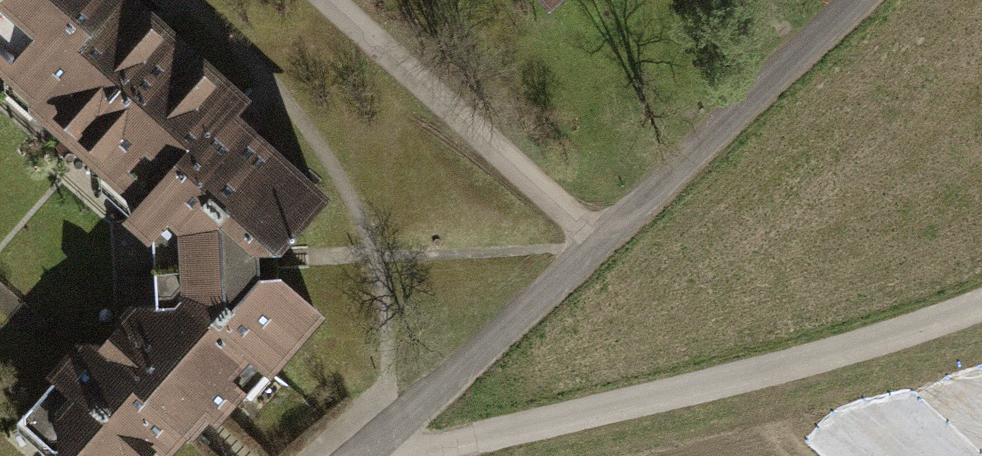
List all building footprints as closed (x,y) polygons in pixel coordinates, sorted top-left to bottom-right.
[(133,214),(231,105),(242,92),(138,0),(0,0),(0,96),(133,214)] [(231,105),(133,214),(154,234),(157,305),(229,302),(260,270),(259,240),(280,240),(326,189),(231,105)] [(25,418),(68,455),(160,455),(253,353),(267,365),(319,306),(277,269),(260,270),(229,302),(157,305),(119,307),(25,418)]
